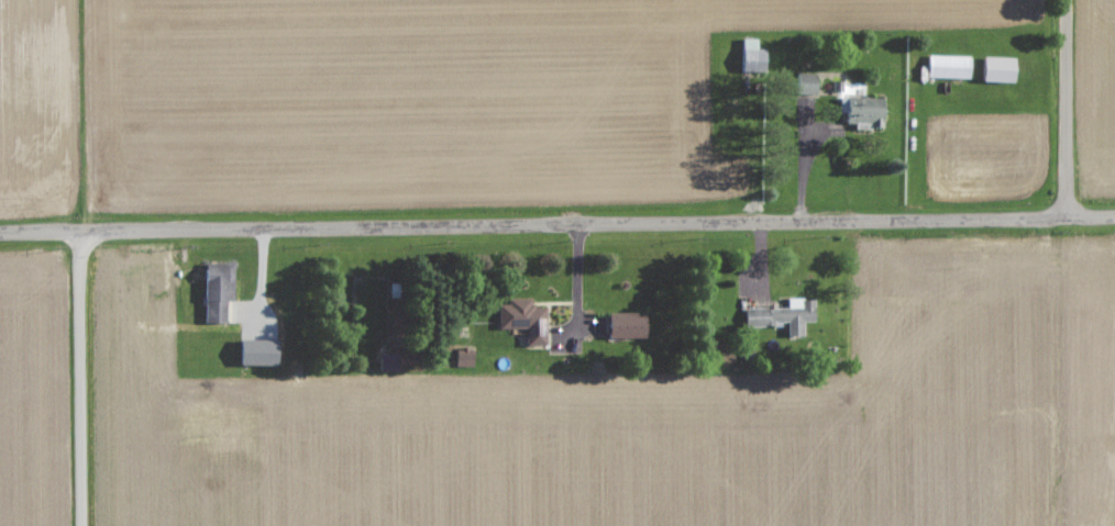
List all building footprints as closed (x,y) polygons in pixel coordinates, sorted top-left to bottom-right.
[(974,57),(931,56),(931,78),(973,79),(974,57)] [(1019,83),(1020,58),(988,57),(988,82),(1019,83)] [(818,73),(798,76),(800,95),(820,92),(818,73)] [(229,301),(235,301),(235,277),(208,276),(207,324),(229,324),(229,301)] [(747,310),(748,328),(788,327),(788,338),(807,337),(807,323),(818,322),(818,299),(791,300),(791,309),(747,310)] [(550,346),(549,309),(536,309),(536,301),(502,302),(502,329),(529,329),(529,346),(550,346)] [(614,338),(651,338),(650,314),(614,314),(614,338)] [(283,365),(282,341),(245,342),(245,366),(283,365)]
